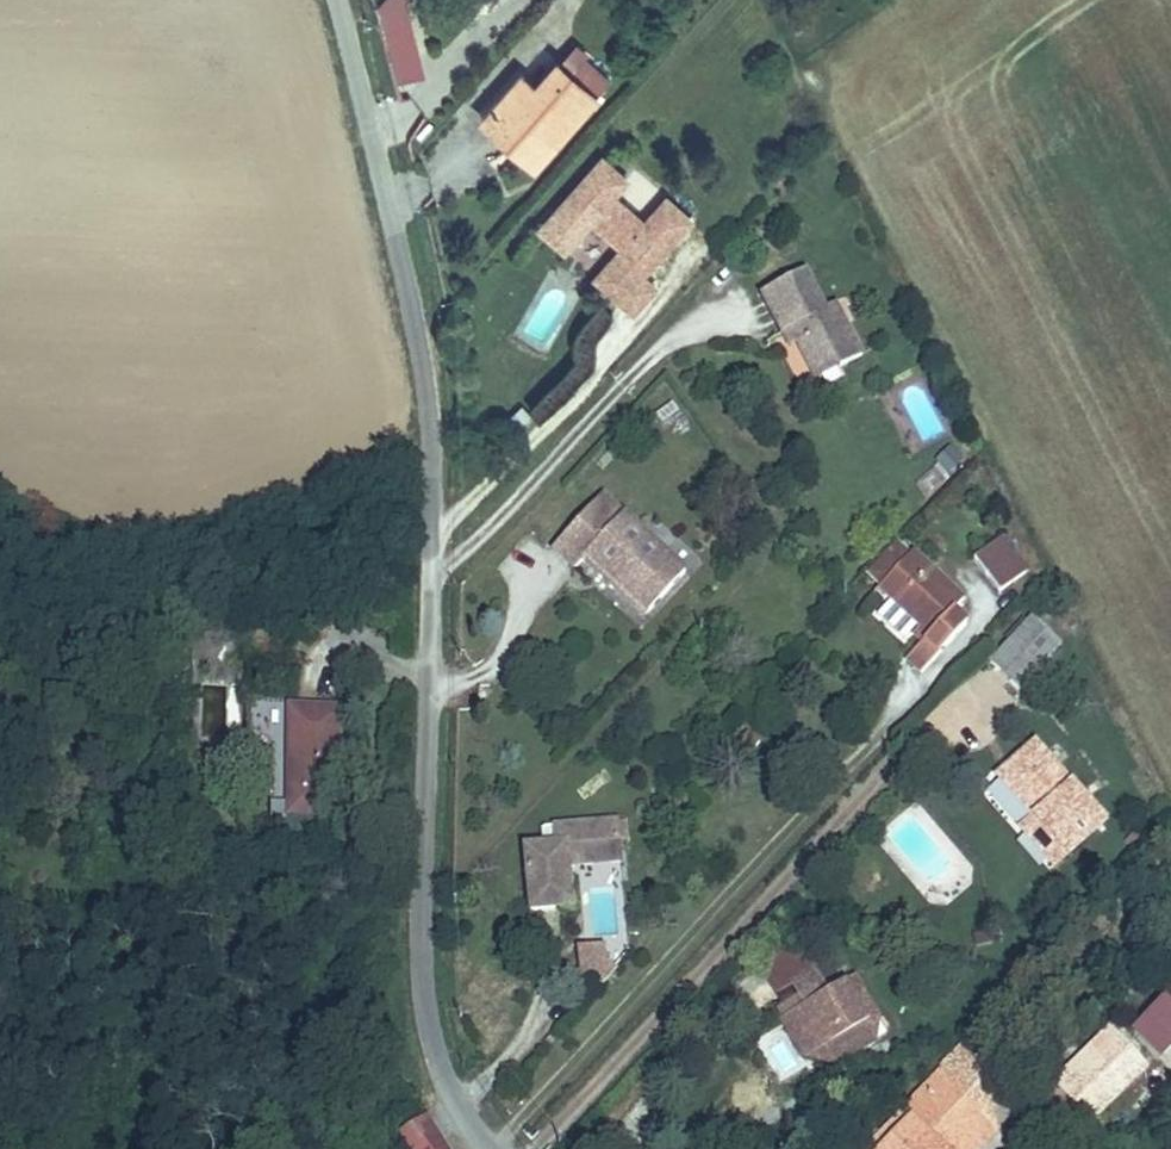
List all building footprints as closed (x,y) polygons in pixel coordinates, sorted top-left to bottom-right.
[(395,82),(425,75),(406,0),(376,0),(395,82)] [(501,100),(491,110),(509,126),(573,57),(533,18),(511,44),(497,31),(465,65),(501,100)] [(592,137),(527,206),(552,228),(579,199),(609,227),(582,256),(606,279),(628,255),(679,201),(655,178),(632,203),(601,175),(616,159),(592,137)] [(840,333),(844,339),(861,330),(833,278),(822,283),(798,244),(755,268),(776,306),(786,302),(795,318),(813,348),(840,333)] [(628,255),(606,279),(619,291),(641,267),(628,255)] [(786,302),(776,306),(788,323),(795,318),(786,302)] [(816,353),(844,339),(840,333),(813,348),(816,353)] [(952,447),(935,459),(946,475),(964,463),(952,447)] [(577,543),(638,595),(676,557),(592,477),(544,530),(566,552),(577,543)] [(950,547),(980,573),(1003,547),(972,521),(950,547)] [(851,562),(863,573),(895,537),(883,526),(851,562)] [(895,537),(863,573),(910,615),(888,640),(905,654),(945,607),(935,594),(945,582),(895,537)] [(964,643),(990,665),(1036,617),(1009,593),(964,643)] [(331,808),(330,694),(267,697),(265,810),(331,808)] [(997,811),(1033,843),(1083,788),(1008,720),(976,751),(1017,789),(997,811)] [(515,899),(551,896),(547,859),(596,853),(593,813),(528,821),(530,832),(508,837),(515,899)] [(611,948),(577,945),(574,980),(608,983),(611,948)] [(1123,1002),(1170,1047),(1170,950),(1123,1002)] [(828,975),(852,1010),(861,1006),(837,970),(828,975)] [(805,1043),(853,1010),(852,1010),(828,975),(825,971),(809,981),(780,1000),(805,1043)] [(861,1022),(853,1010),(805,1043),(780,1000),(809,981),(806,976),(760,1008),(789,1052),(818,1051),(861,1022)] [(1096,1006),(1046,1062),(1085,1094),(1133,1042),(1096,1006)] [(944,1023),(885,1086),(890,1091),(895,1094),(935,1050),(976,1089),(994,1070),(944,1023)] [(976,1089),(935,1050),(895,1094),(845,1148),(922,1148),(976,1089)] [(995,1107),(976,1089),(922,1148),(956,1148),(995,1107)] [(415,1109),(392,1130),(408,1148),(436,1148),(444,1142),(415,1109)]
